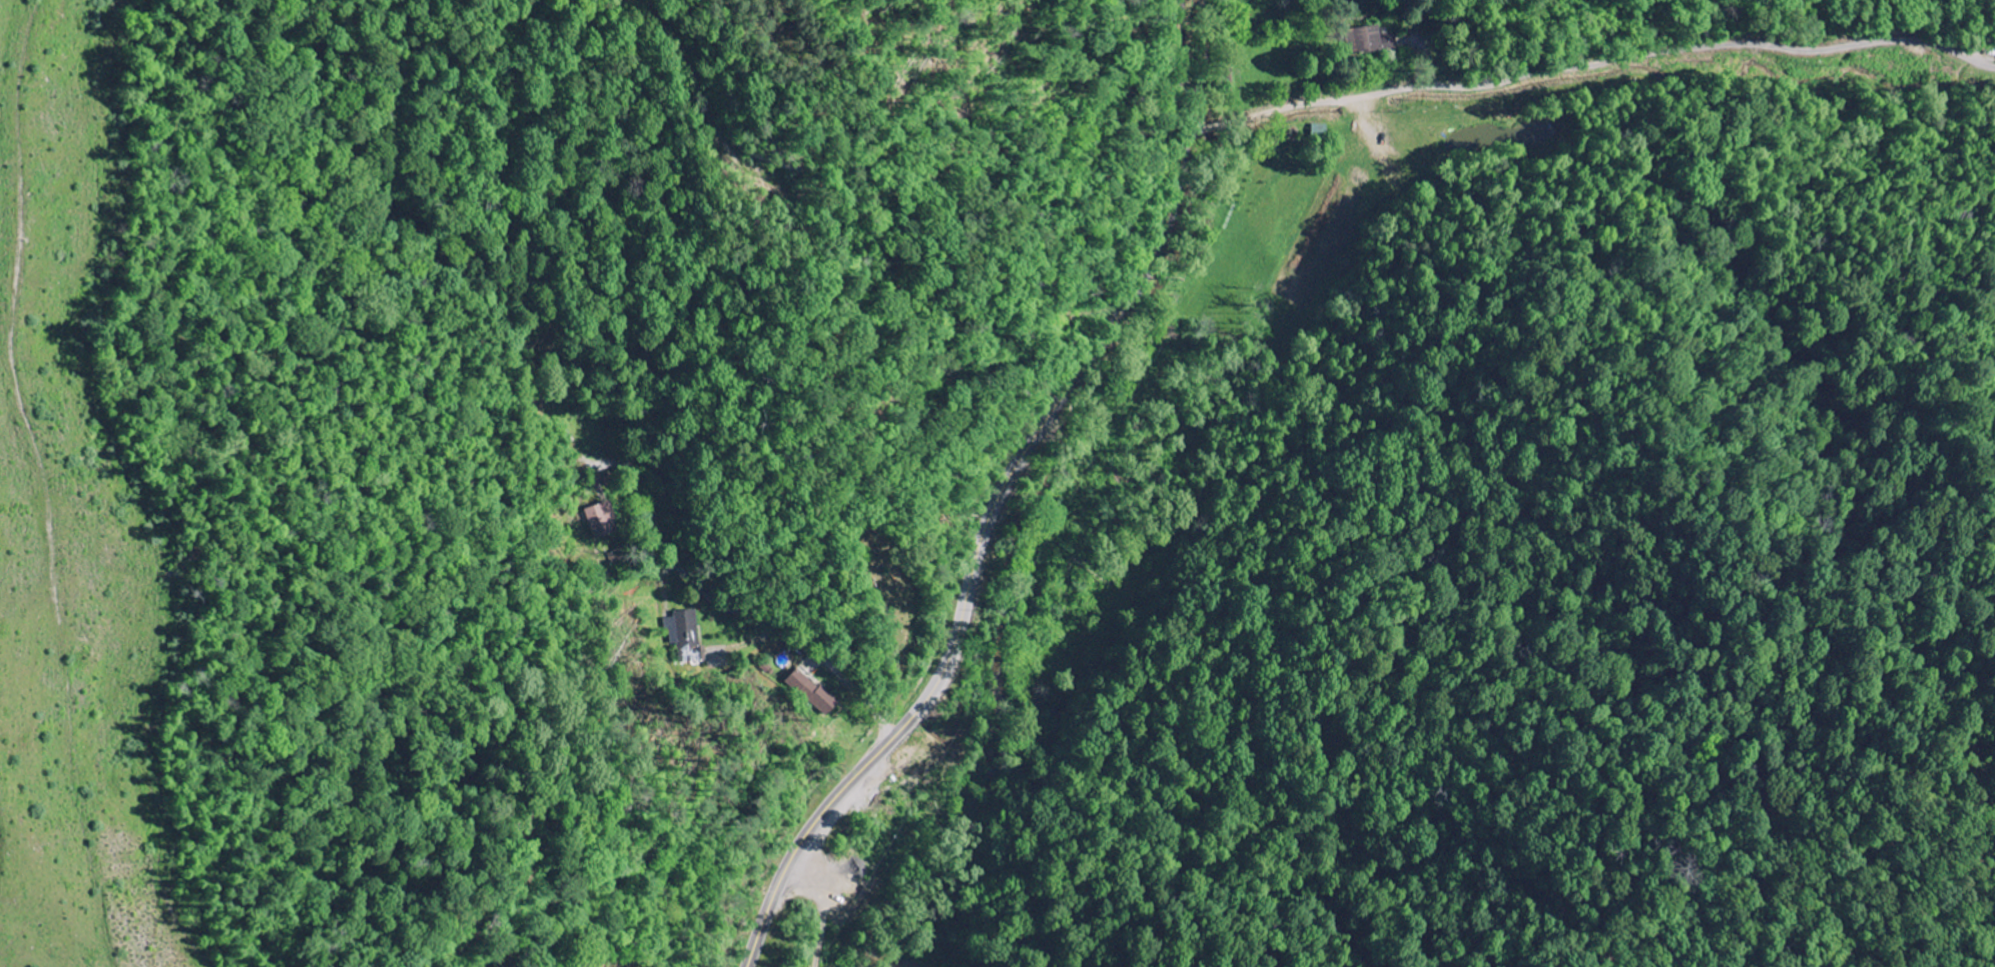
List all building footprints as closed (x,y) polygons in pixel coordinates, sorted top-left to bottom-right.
[(1396,37),(1382,40),(1380,27),(1358,31),(1363,58),(1399,50),(1396,37)] [(596,541),(621,532),(610,503),(585,512),(596,541)] [(673,614),(674,619),(666,620),(669,646),(678,645),(680,657),(701,654),(696,611),(673,614)] [(787,681),(824,718),(838,705),(800,668),(787,681)]
